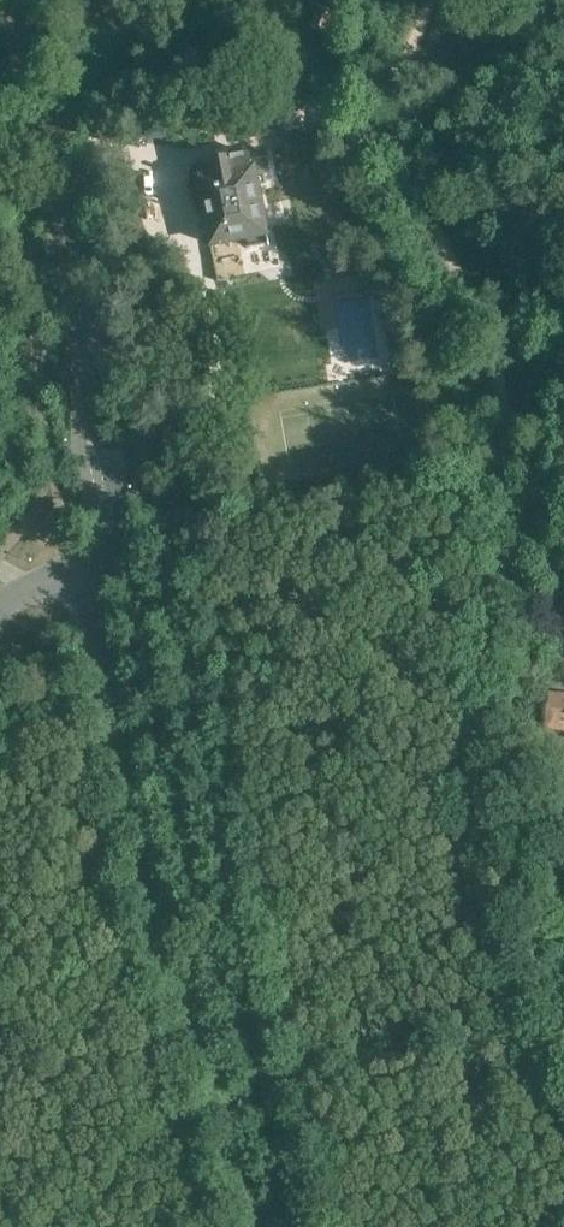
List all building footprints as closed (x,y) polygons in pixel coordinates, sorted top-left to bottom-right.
[(320,5),(312,24),(325,30),(333,11),(320,5)] [(243,106),(250,138),(298,128),(292,97),(243,106)] [(274,266),(267,233),(256,176),(271,173),(266,150),(250,153),(250,152),(198,162),(202,179),(200,179),(201,180),(188,183),(192,202),(204,199),(214,244),(239,239),(246,271),(274,266)] [(550,693),(546,728),(563,730),(563,694),(550,693)]
